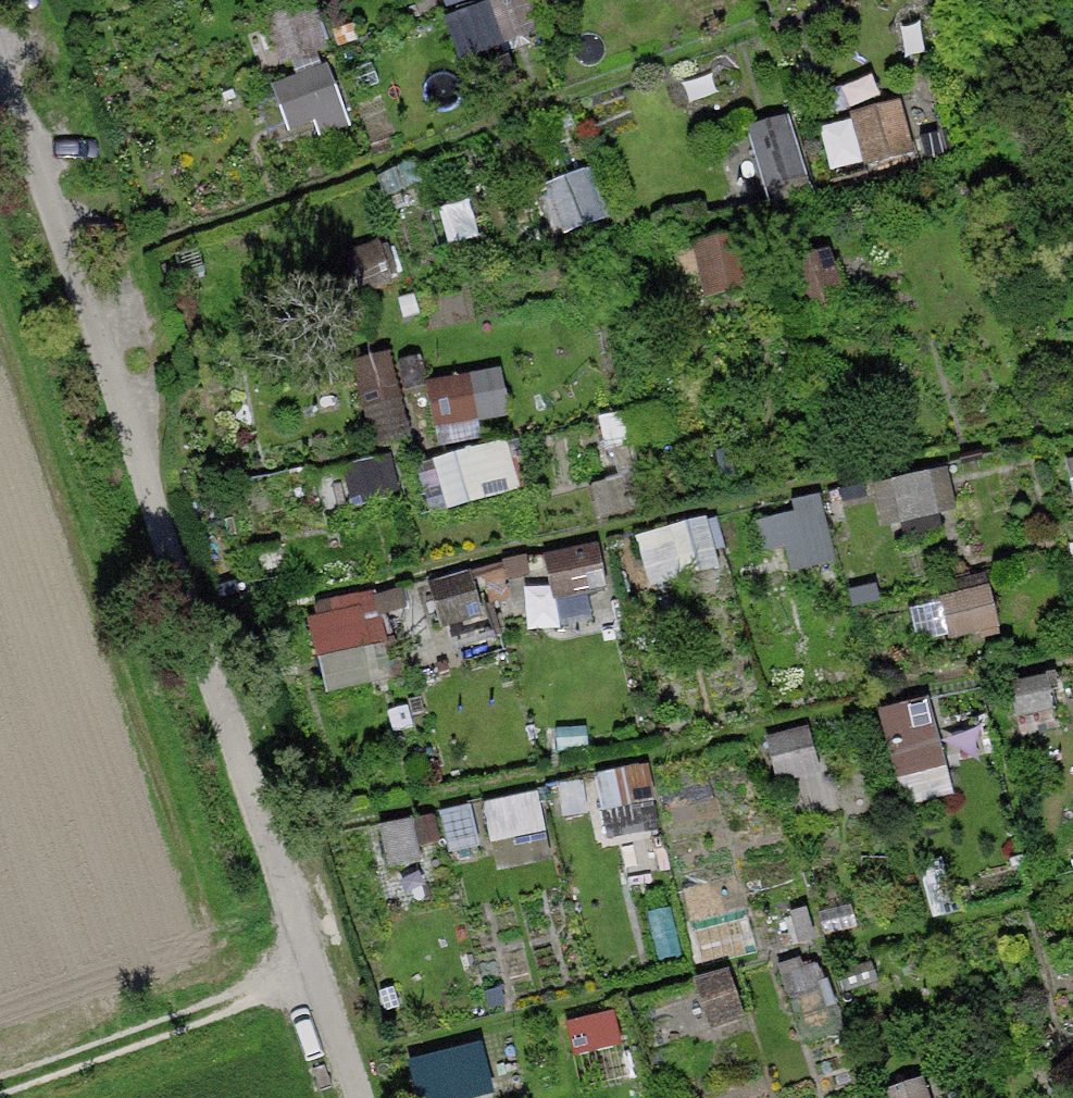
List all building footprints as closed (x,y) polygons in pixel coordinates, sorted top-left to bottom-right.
[(335,42),(318,0),(309,0),(265,18),(284,63),(335,42)] [(527,0),(484,0),(449,9),(461,55),(536,37),(527,0)] [(333,58),(275,78),(294,135),(352,115),(333,58)] [(854,112),(866,163),(918,151),(906,100),(854,112)] [(793,111),(751,125),(775,200),(817,186),(793,111)] [(554,177),(568,228),(609,217),(595,166),(554,177)] [(736,234),(701,240),(710,295),(744,290),(736,234)] [(835,247),(796,258),(811,313),(850,303),(835,247)] [(403,349),(362,353),(372,443),(413,439),(403,349)] [(432,376),(443,425),(519,409),(508,360),(432,376)] [(438,457),(451,506),(516,489),(503,439),(438,457)] [(880,480),(888,524),(943,514),(936,470),(880,480)] [(644,537),(657,574),(715,554),(702,516),(644,537)] [(601,541),(548,554),(559,601),(612,588),(601,541)] [(442,623),(517,605),(506,558),(431,576),(442,623)] [(1006,584),(948,589),(952,637),(1010,632),(1006,584)] [(330,690),(394,677),(376,587),(311,600),(330,690)] [(953,796),(942,723),(994,715),(989,685),(890,700),(906,802),(953,796)] [(789,807),(831,798),(816,724),(773,733),(789,807)] [(600,773),(608,812),(663,800),(654,761),(600,773)] [(500,867),(557,856),(544,788),(487,800),(500,867)] [(452,849),(482,845),(476,802),(446,806),(452,849)] [(419,812),(384,827),(399,861),(434,846),(419,812)] [(788,964),(810,1038),(847,1027),(825,953),(788,964)] [(415,1056),(424,1097),(469,1097),(498,1092),(487,1041),(415,1056)]
